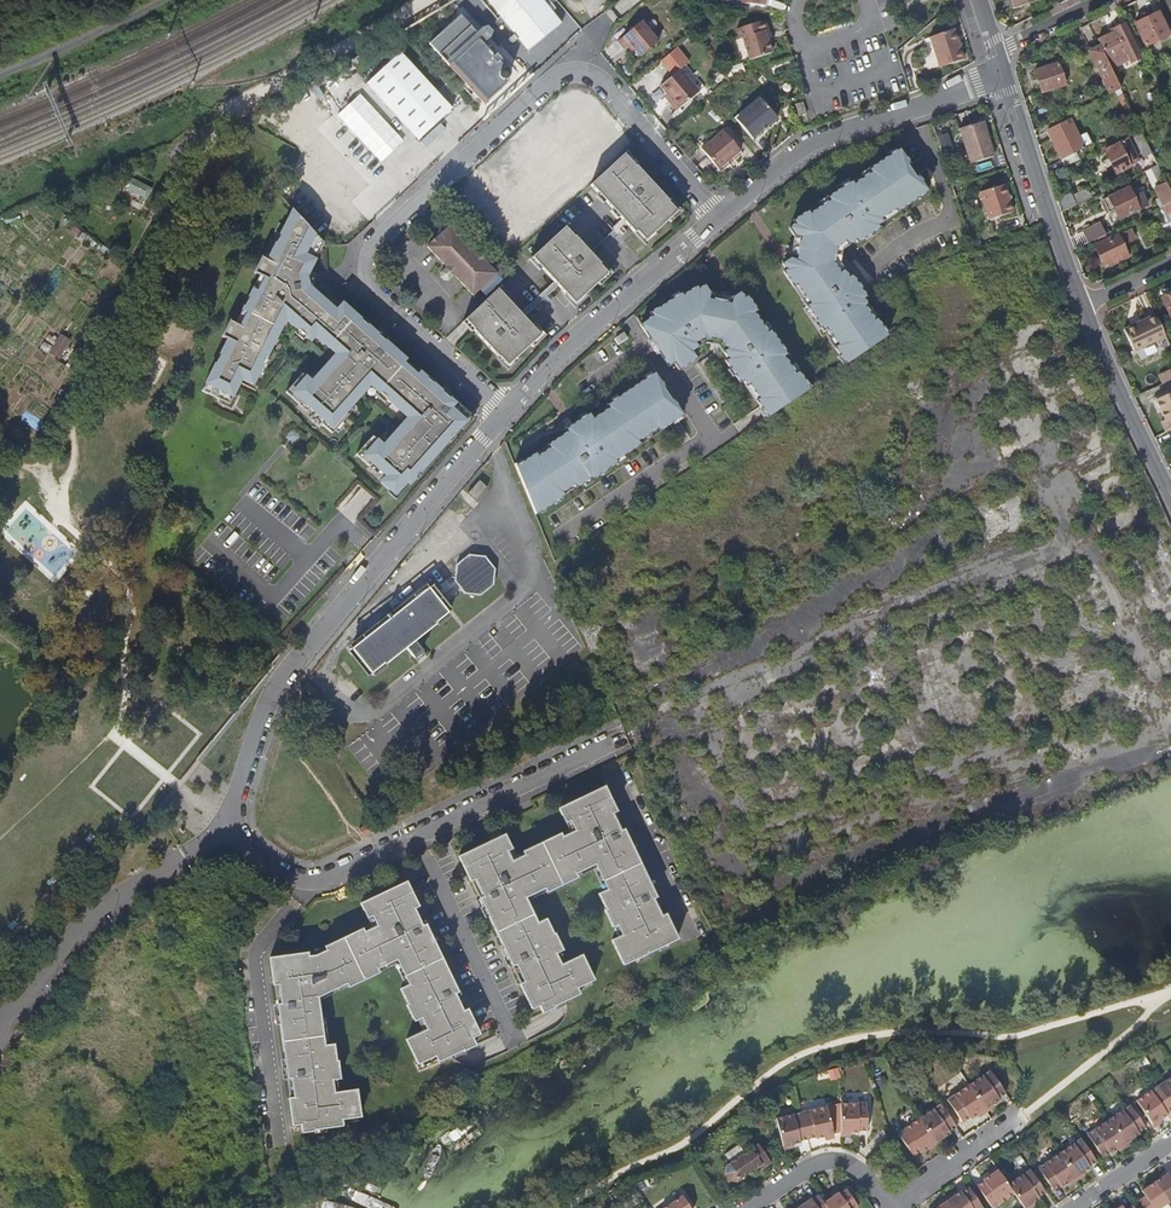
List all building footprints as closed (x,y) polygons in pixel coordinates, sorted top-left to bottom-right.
[(479,3),(525,53),(555,24),(534,0),(482,0),(479,3)] [(1038,0),(1010,0),(1012,9),(1038,1),(1038,0)] [(475,32),(459,13),(426,42),(483,103),(496,92),(499,88),(501,84),(502,72),(507,67),(494,53),(483,41),(488,36),(489,33),(483,27),(479,28),(475,32)] [(1169,35),(1159,13),(1135,25),(1146,47),(1169,35)] [(763,28),(760,19),(734,28),(736,38),(739,37),(746,58),(768,51),(761,29),(763,28)] [(656,42),(639,21),(615,41),(622,50),(628,44),(638,58),(656,42)] [(1099,40),(1110,63),(1126,55),(1128,62),(1139,57),(1124,27),(1114,31),(1114,32),(1099,40)] [(966,61),(957,33),(932,41),(941,70),(966,61)] [(671,78),(658,88),(677,109),(697,92),(679,71),(688,63),(675,47),(657,62),(663,69),(668,65),(676,73),(671,78)] [(1090,53),(1110,94),(1115,92),(1121,89),(1100,47),(1090,53)] [(449,108),(398,52),(364,83),(416,140),(449,108)] [(1126,55),(1110,63),(1113,69),(1128,62),(1126,55)] [(1064,86),(1057,64),(1034,71),(1040,93),(1064,86)] [(676,73),(668,65),(663,69),(671,78),(676,73)] [(723,71),(726,78),(744,73),(740,65),(723,71)] [(1123,95),(1121,89),(1115,92),(1117,98),(1123,95)] [(382,160),(404,140),(362,93),(339,113),(382,160)] [(1133,115),(1123,95),(1117,98),(1125,114),(1128,113),(1130,116),(1133,115)] [(760,99),(735,121),(751,139),(776,118),(760,99)] [(805,112),(802,101),(795,103),(798,114),(805,112)] [(1134,118),(1140,130),(1148,127),(1142,114),(1134,118)] [(1083,148),(1070,122),(1047,133),(1059,159),(1063,168),(1086,157),(1083,148)] [(995,157),(984,125),(962,133),(972,165),(995,157)] [(1152,153),(1140,130),(1133,134),(1144,157),(1152,153)] [(738,151),(722,131),(699,150),(716,170),(738,151)] [(1139,159),(1129,139),(1105,150),(1116,173),(1132,167),(1130,163),(1139,159)] [(907,164),(898,150),(868,170),(870,173),(852,185),(850,183),(827,198),(829,201),(808,215),(806,212),(792,221),(794,225),(788,229),(793,236),(800,237),(795,260),(789,259),(782,264),(786,270),(782,272),(795,284),(791,286),(806,307),(808,305),(825,328),(822,330),(834,348),(845,363),(886,336),(875,320),(872,321),(862,306),(864,304),(861,299),(863,297),(850,277),(847,278),(842,271),(838,274),(830,262),(833,248),(845,240),(847,244),(855,239),(857,242),(877,228),(875,225),(880,221),(879,219),(894,209),(896,212),(925,191),(919,183),(920,182),(916,177),(914,178),(905,165),(907,164)] [(644,241),(676,212),(666,202),(667,201),(635,166),(634,167),(622,154),(589,185),(633,233),(635,232),(644,241)] [(1163,207),(1170,203),(1170,193),(1169,189),(1158,166),(1150,170),(1158,187),(1154,189),(1158,197),(1163,207)] [(1154,189),(1158,187),(1150,170),(1144,173),(1152,189),(1154,189)] [(115,176),(113,171),(97,177),(99,182),(115,176)] [(123,186),(147,199),(154,188),(130,174),(123,186)] [(1013,210),(1004,186),(981,194),(989,218),(1013,210)] [(1135,199),(1130,187),(1103,200),(1109,213),(1116,209),(1120,219),(1149,205),(1144,195),(1135,199)] [(1057,204),(1065,223),(1067,222),(1062,209),(1077,203),(1078,205),(1091,199),(1089,192),(1072,200),(1072,198),(1057,204)] [(445,206),(451,212),(461,202),(456,196),(445,206)] [(1161,208),(1163,207),(1158,197),(1153,200),(1158,209),(1161,208)] [(40,201),(28,208),(30,212),(42,205),(40,201)] [(1163,207),(1161,208),(1169,223),(1170,222),(1170,203),(1163,207)] [(245,390),(257,394),(292,322),(300,328),(294,333),(311,345),(319,340),(337,353),(371,321),(349,300),(342,308),(312,283),(327,242),(297,207),(271,258),(265,256),(257,272),(267,278),(263,289),(256,286),(243,309),(250,312),(244,325),(236,318),(227,333),(229,339),(202,395),(235,412),(245,390)] [(1161,208),(1158,209),(1168,230),(1170,229),(1170,222),(1169,223),(1161,208)] [(13,212),(2,216),(4,223),(16,219),(13,212)] [(1099,222),(1080,231),(1087,245),(1092,242),(1104,236),(1106,235),(1099,222)] [(91,240),(71,225),(67,230),(87,245),(91,240)] [(427,248),(446,267),(456,277),(474,295),(496,274),(449,226),(427,248)] [(564,227),(531,258),(573,304),(606,274),(598,265),(599,264),(573,236),(572,237),(564,227)] [(1094,247),(1093,247),(1103,266),(1113,261),(1115,264),(1123,260),(1121,257),(1126,255),(1122,246),(1136,239),(1131,229),(1107,241),(1094,247)] [(1080,231),(1069,237),(1075,251),(1087,245),(1080,231)] [(1092,242),(1094,247),(1107,241),(1104,236),(1092,242)] [(456,277),(446,267),(441,273),(440,279),(445,283),(449,282),(456,277)] [(680,295),(638,322),(667,366),(673,362),(678,370),(694,358),(689,351),(692,349),(705,343),(716,345),(721,353),(723,352),(728,359),(725,362),(729,368),(726,370),(731,378),(730,379),(736,385),(735,385),(740,390),(745,387),(754,402),(756,401),(760,408),(757,411),(762,419),(767,416),(767,417),(808,390),(807,388),(811,386),(805,378),(802,380),(797,373),(799,372),(793,363),(788,366),(781,356),(787,352),(781,343),(778,345),(769,332),(771,330),(765,322),(760,325),(752,313),(755,311),(746,297),(742,299),(738,293),(731,298),(709,294),(704,286),(700,289),(698,286),(682,297),(680,295)] [(27,287),(21,296),(27,301),(33,292),(27,287)] [(497,290),(465,322),(473,330),(472,331),(497,358),(498,357),(507,366),(539,336),(497,290)] [(1161,299),(1170,319),(1170,318),(1170,294),(1161,299)] [(1166,339),(1155,316),(1123,331),(1134,353),(1166,339)] [(427,372),(371,321),(314,380),(305,372),(290,389),(337,436),(375,386),(401,412),(427,372)] [(478,417),(427,372),(401,412),(413,419),(388,441),(378,434),(355,459),(396,498),(478,417)] [(1168,382),(1164,373),(1157,376),(1161,386),(1168,382)] [(512,473),(532,520),(612,467),(635,450),(633,447),(654,433),(656,436),(679,420),(651,380),(605,414),(603,411),(589,426),(585,420),(565,438),(563,435),(544,451),(547,455),(534,463),(532,460),(512,473)] [(1154,401),(1160,413),(1164,422),(1159,424),(1164,434),(1170,431),(1170,392),(1154,401)] [(1160,413),(1154,401),(1151,403),(1157,414),(1160,413)] [(483,500),(474,493),(462,507),(471,515),(483,500)] [(469,556),(455,567),(452,581),(463,594),(477,595),(494,583),(495,568),(486,557),(469,556)] [(447,613),(428,590),(351,651),(370,675),(402,650),(409,658),(419,650),(413,641),(447,613)] [(614,815),(602,790),(457,860),(468,884),(473,882),(479,896),(476,898),(478,902),(474,903),(479,914),(483,912),(505,959),(502,960),(507,971),(510,969),(512,973),(515,971),(522,985),(518,987),(529,1012),(537,1009),(541,1016),(552,1011),(552,1009),(577,997),(574,991),(591,983),(579,959),(559,969),(553,957),(560,953),(552,937),(551,938),(544,922),(535,926),(523,901),(542,891),(544,895),(575,881),(573,877),(593,867),(605,893),(596,897),(604,912),(602,913),(611,930),(615,928),(620,939),(610,944),(621,968),(675,942),(664,918),(659,920),(652,906),(656,904),(654,900),(657,899),(652,888),(649,890),(627,843),(630,842),(625,831),(622,833),(620,829),(616,831),(610,817),(614,815)] [(306,956),(268,961),(272,988),(276,988),(277,993),(279,1003),(275,1004),(276,1008),(272,1008),(273,1020),(277,1019),(284,1070),(280,1071),(282,1082),(286,1082),(286,1086),(290,1085),(292,1101),(287,1101),(291,1129),(300,1127),(301,1136),(313,1134),(313,1133),(341,1129),(340,1122),(359,1120),(355,1093),(332,1096),(330,1083),(338,1082),(336,1064),(334,1064),(332,1047),(323,1049),(316,1000),(345,986),(346,990),(377,976),(375,972),(395,962),(407,988),(399,992),(406,1007),(405,1008),(412,1024),(419,1021),(425,1033),(404,1043),(416,1067),(433,1059),(436,1065),(461,1053),(462,1054),(473,1049),(469,1041),(477,1037),(465,1012),(461,1015),(454,1001),(457,999),(456,995),(459,993),(454,983),(451,985),(428,938),(432,936),(427,926),(423,928),(422,924),(418,926),(411,912),(416,910),(404,885),(358,907),(365,921),(370,919),(375,929),(362,936),(360,932),(322,950),(324,954),(314,959),(306,960),(306,956)] [(1143,1056),(1139,1059),(1144,1067),(1148,1064),(1143,1056)] [(839,1076),(838,1068),(829,1070),(828,1071),(831,1079),(839,1076)] [(992,1070),(970,1085),(986,1109),(994,1104),(1001,1099),(1001,1097),(1007,1093),(992,1070)] [(887,1084),(885,1077),(875,1079),(877,1087),(887,1084)] [(1170,1105),(1170,1077),(1158,1086),(1170,1105)] [(986,1109),(970,1085),(948,1099),(964,1122),(970,1118),(971,1119),(979,1114),(986,1109)] [(1170,1111),(1170,1105),(1158,1086),(1136,1101),(1152,1125),(1160,1120),(1167,1116),(1166,1114),(1170,1111)] [(842,1105),(842,1103),(828,1106),(834,1134),(841,1132),(842,1105)] [(942,1103),(921,1118),(937,1142),(945,1137),(952,1132),(951,1131),(958,1126),(942,1103)] [(986,1109),(989,1112),(996,1107),(994,1104),(986,1109)] [(868,1106),(842,1105),(841,1132),(841,1134),(851,1134),(859,1134),(860,1133),(868,1133),(868,1106)] [(1139,1132),(1146,1128),(1130,1105),(1108,1119),(1124,1143),(1133,1138),(1140,1133),(1139,1132)] [(828,1106),(803,1112),(809,1139),(817,1138),(825,1137),(834,1134),(828,1106)] [(981,1117),(989,1112),(986,1109),(979,1114),(981,1117)] [(809,1139),(803,1112),(777,1117),(784,1146),(793,1144),(801,1142),(801,1141),(809,1139)] [(937,1142),(921,1118),(899,1132),(915,1155),(921,1151),(922,1152),(929,1147),(937,1142)] [(1124,1143),(1108,1119),(1088,1133),(1103,1156),(1109,1153),(1110,1153),(1118,1148),(1124,1143)] [(1160,1120),(1152,1125),(1154,1128),(1162,1122),(1160,1120)] [(947,1140),(945,1137),(937,1142),(939,1145),(947,1140)] [(1124,1143),(1127,1147),(1135,1141),(1133,1138),(1124,1143)] [(1091,1166),(1096,1162),(1081,1139),(1059,1153),(1075,1177),(1084,1172),(1091,1167),(1091,1166)] [(939,1145),(937,1142),(929,1147),(931,1151),(939,1145)] [(762,1164),(764,1167),(771,1162),(759,1144),(748,1151),(743,1144),(730,1152),(729,1151),(726,1153),(725,1154),(730,1163),(725,1166),(724,1173),(729,1181),(734,1182),(740,1178),(754,1169),(762,1164)] [(1075,1177),(1059,1153),(1038,1168),(1054,1190),(1060,1186),(1061,1187),(1068,1182),(1075,1177)] [(894,1156),(888,1161),(893,1169),(900,1165),(894,1156)] [(756,1172),(764,1167),(762,1164),(754,1169),(756,1172)] [(998,1171),(996,1167),(988,1173),(990,1176),(998,1171)] [(1045,1192),(1029,1169),(1008,1184),(1015,1195),(1024,1207),(1025,1207),(1032,1203),(1039,1198),(1038,1197),(1045,1192)] [(1008,1184),(998,1171),(990,1176),(984,1181),(978,1186),(992,1207),(995,1207),(1015,1195),(1008,1184)] [(1075,1177),(1078,1181),(1085,1175),(1084,1172),(1075,1177)] [(1170,1201),(1170,1178),(1167,1173),(1155,1182),(1169,1202),(1170,1201)] [(1070,1186),(1078,1181),(1075,1177),(1068,1182),(1070,1186)] [(650,1186),(648,1181),(638,1184),(640,1190),(650,1186)] [(1169,1202),(1155,1182),(1142,1191),(1145,1196),(1138,1201),(1143,1207),(1160,1207),(1169,1202)] [(951,1207),(983,1207),(969,1188),(962,1192),(961,1192),(954,1196),(946,1201),(951,1207)] [(858,1207),(846,1190),(840,1194),(839,1193),(824,1203),(827,1207),(856,1207),(858,1207)] [(952,1193),(944,1198),(946,1201),(954,1196),(952,1193)] [(683,1195),(664,1207),(691,1207),(683,1195)] [(819,1196),(813,1200),(812,1198),(797,1207),(827,1207),(824,1203),(819,1196)] [(946,1201),(944,1198),(937,1203),(939,1206),(946,1201)]
